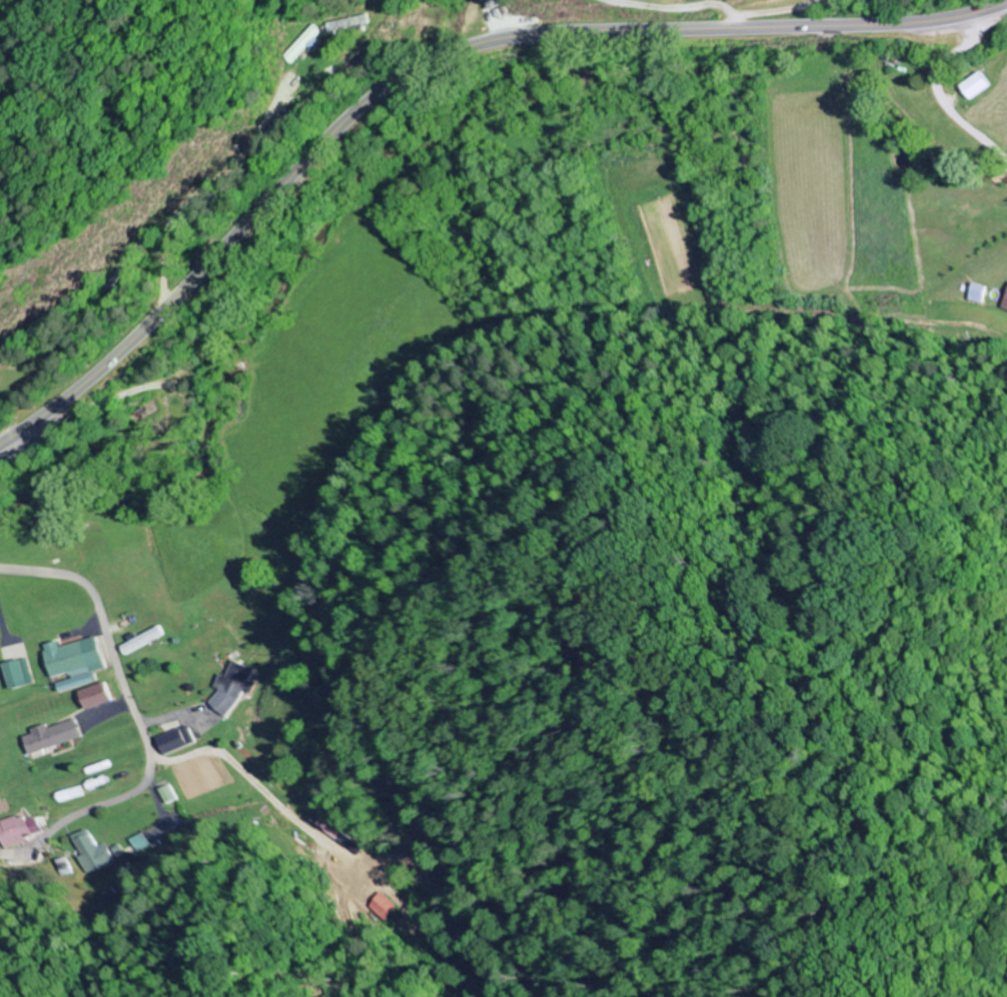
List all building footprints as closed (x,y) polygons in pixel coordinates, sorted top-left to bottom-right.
[(334,31),(377,25),(375,16),(333,22),(334,31)] [(319,51),(327,43),(322,38),(327,32),(319,24),(288,57),(296,65),(313,46),(319,51)] [(286,140),(277,130),(263,142),(272,152),(286,140)] [(981,304),(987,286),(973,282),(968,300),(981,304)] [(139,637),(121,645),(126,655),(166,635),(162,626),(139,637)] [(99,682),(97,671),(108,668),(100,637),(63,646),(61,641),(47,645),(55,678),(72,674),(74,679),(60,683),(62,692),(99,682)] [(12,689),(35,684),(30,658),(6,663),(12,689)] [(230,677),(223,674),(219,688),(223,691),(213,704),(230,716),(244,697),(246,691),(253,694),(256,684),(251,681),(256,667),(235,661),(230,677)] [(83,690),(87,709),(115,703),(110,683),(83,690)] [(51,728),(49,724),(33,730),(35,734),(26,737),(32,756),(85,737),(78,719),(51,728)] [(159,736),(164,755),(196,745),(191,727),(159,736)] [(157,788),(161,804),(172,800),(168,786),(157,788)] [(84,796),(82,787),(59,793),(62,802),(84,796)] [(40,817),(28,820),(27,816),(0,823),(0,846),(44,836),(40,817)] [(72,836),(80,856),(76,858),(82,874),(112,863),(105,844),(95,847),(89,830),(72,836)] [(364,907),(379,922),(394,907),(379,892),(364,907)]
